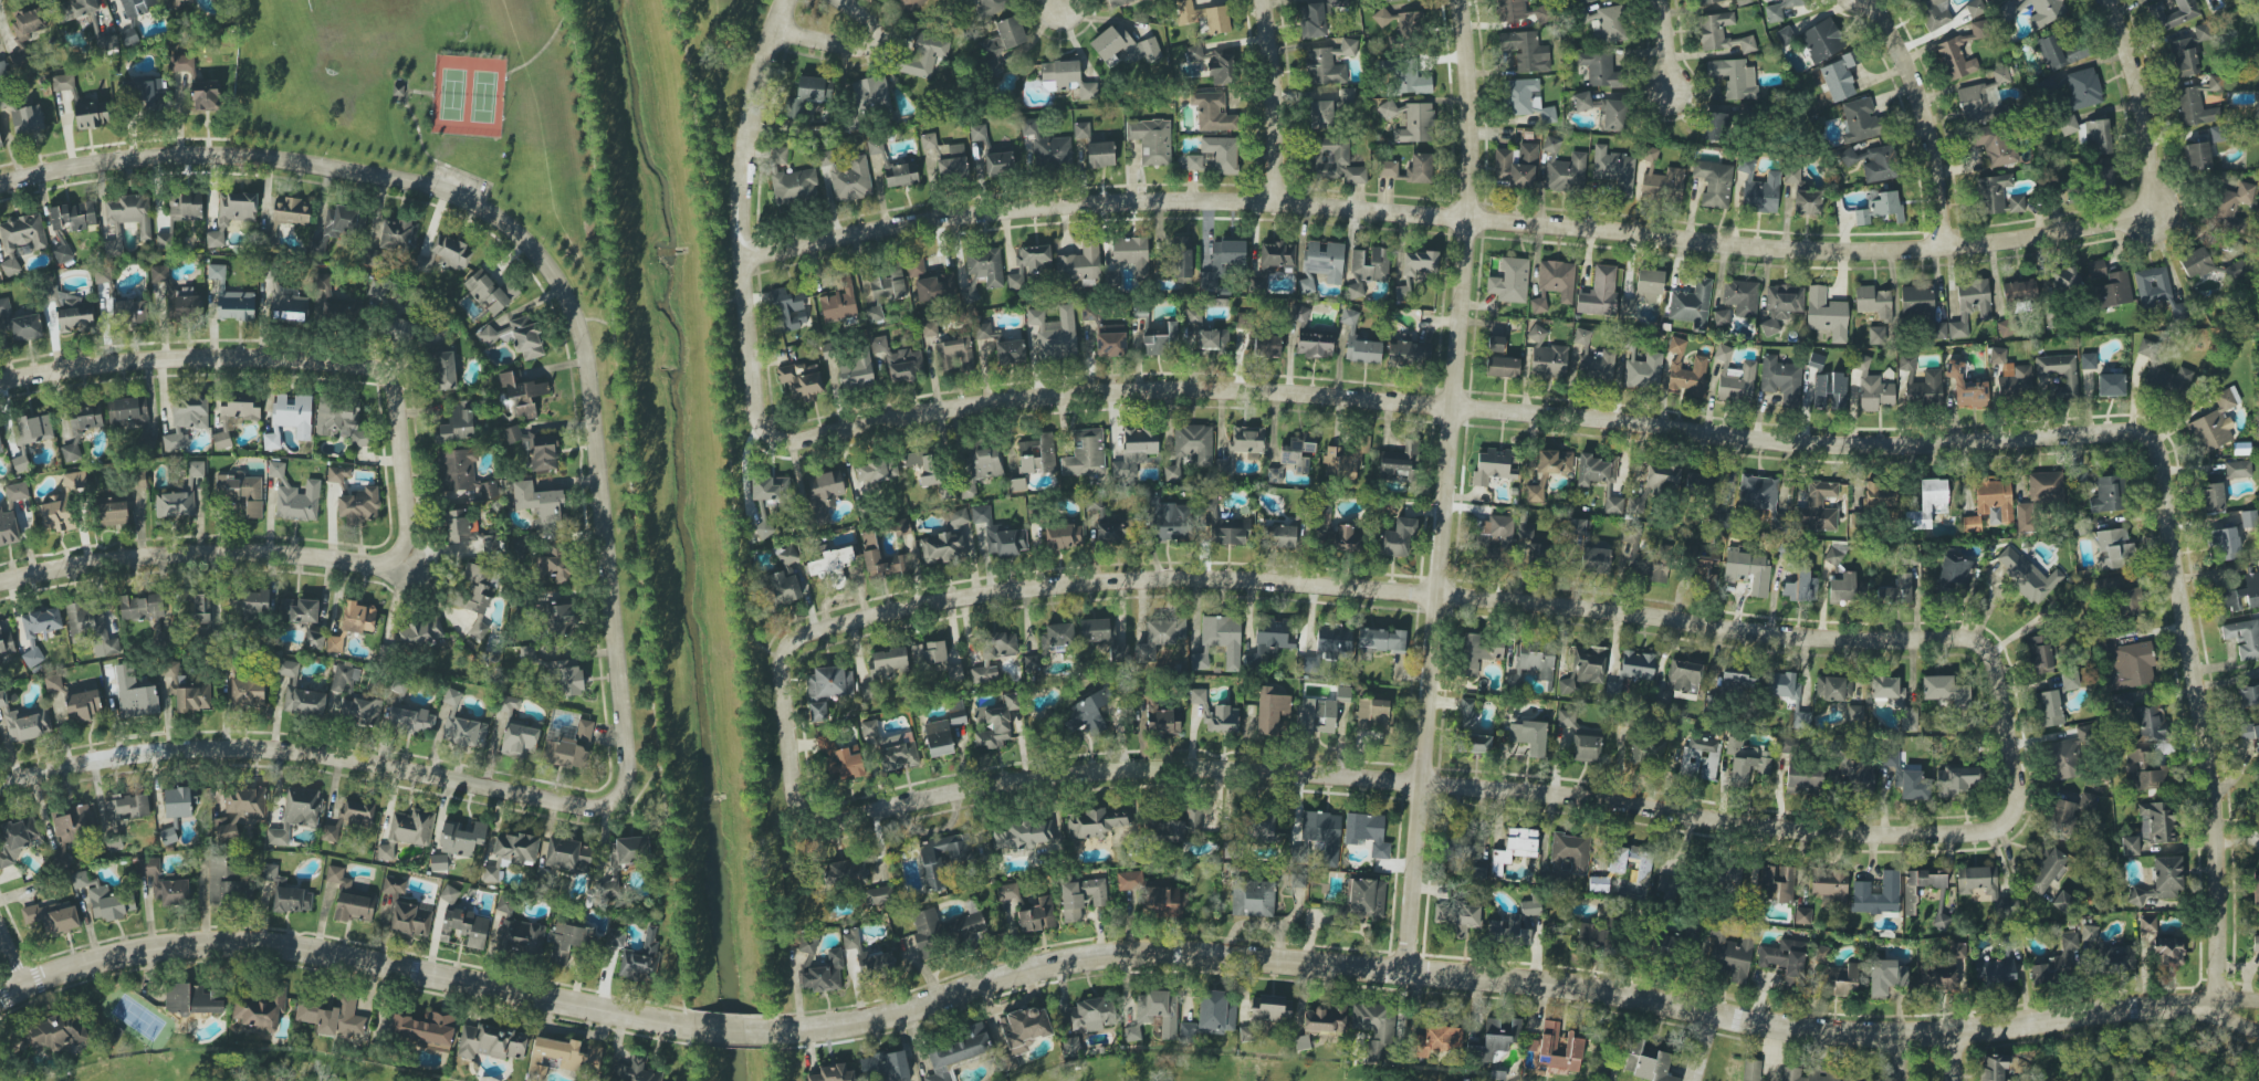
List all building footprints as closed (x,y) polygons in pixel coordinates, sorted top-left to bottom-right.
[(60,24),(100,9),(96,0),(61,0),(52,3),(60,24)] [(159,8),(157,0),(120,0),(126,19),(159,8)] [(175,9),(194,4),(193,0),(172,0),(175,9)] [(911,14),(926,0),(898,0),(911,14)] [(1008,0),(979,0),(981,5),(976,7),(980,19),(1011,9),(1008,0)] [(1227,6),(1193,9),(1192,0),(1184,0),(1177,1),(1180,24),(1207,21),(1208,35),(1230,32),(1227,6)] [(1498,23),(1528,18),(1525,0),(1495,0),(1498,23)] [(1779,4),(1766,5),(1767,23),(1783,21),(1782,8),(1807,6),(1806,0),(1779,0),(1779,4)] [(1944,1),(1945,0),(1914,0),(1929,32),(1954,20),(1944,1)] [(1980,0),(1972,0),(1965,4),(1973,18),(1986,11),(1980,0)] [(2029,0),(2024,0),(2016,7),(2009,0),(2008,0),(1995,12),(2005,24),(2030,1),(2029,0)] [(2062,0),(2029,0),(2037,13),(2026,19),(2034,32),(2069,12),(2062,0)] [(2194,0),(2174,0),(2178,10),(2166,15),(2160,0),(2145,6),(2157,34),(2201,15),(2194,0)] [(1330,3),(1300,4),(1301,38),(1326,38),(1326,25),(1331,25),(1330,3)] [(1538,25),(1553,20),(1547,4),(1532,10),(1538,25)] [(14,68),(30,63),(23,41),(31,39),(29,34),(48,28),(40,6),(14,15),(17,21),(11,23),(20,50),(9,54),(14,68)] [(1626,40),(1622,6),(1586,11),(1585,8),(1578,9),(1579,22),(1599,20),(1601,31),(1594,32),(1596,44),(1626,40)] [(1381,29),(1393,19),(1383,7),(1371,16),(1381,29)] [(1425,34),(1422,11),(1397,14),(1400,38),(1425,34)] [(1698,16),(1701,51),(1740,47),(1741,53),(1756,52),(1754,36),(1724,39),(1722,26),(1735,25),(1734,12),(1698,16)] [(1027,42),(1017,15),(994,23),(998,34),(974,43),(986,78),(1004,72),(998,52),(1027,42)] [(1814,65),(1846,47),(1830,17),(1798,34),(1814,65)] [(1935,46),(1949,82),(1980,70),(1975,58),(1964,62),(1958,46),(1988,34),(1983,19),(1969,25),(1972,31),(1935,46)] [(2196,42),(2215,39),(2213,23),(2194,26),(2196,42)] [(1155,37),(1135,43),(1120,24),(1108,29),(1089,43),(1107,68),(1130,60),(1133,63),(1142,60),(1146,65),(1149,62),(1162,58),(1155,37)] [(1774,33),(1781,45),(1795,37),(1788,25),(1774,33)] [(126,47),(139,41),(134,27),(120,33),(126,47)] [(899,72),(929,79),(935,55),(944,57),(949,39),(918,31),(911,58),(904,56),(899,72)] [(1516,73),(1550,72),(1549,46),(1537,46),(1537,31),(1498,33),(1498,51),(1516,51),(1516,73)] [(98,52),(118,52),(117,35),(98,36),(98,52)] [(2089,57),(2083,41),(2059,49),(2055,35),(2037,41),(2048,71),(2089,57)] [(2175,79),(2201,73),(2191,37),(2165,43),(2175,79)] [(1309,85),(1346,83),(1345,65),(1333,65),(1333,56),(1357,55),(1357,38),(1340,39),(1340,48),(1308,49),(1309,85)] [(1204,59),(1201,44),(1185,47),(1189,62),(1204,59)] [(1588,87),(1622,87),(1622,72),(1612,72),(1612,52),(1577,53),(1577,66),(1588,65),(1588,87)] [(1859,63),(1855,52),(1818,67),(1833,103),(1857,93),(1847,68),(1859,63)] [(194,55),(170,56),(171,72),(194,71),(194,55)] [(1208,56),(1208,77),(1213,77),(1213,85),(1234,85),(1234,56),(1208,56)] [(1706,61),(1706,78),(1723,77),(1724,100),(1756,99),(1755,67),(1744,67),(1744,60),(1706,61)] [(1097,99),(1096,82),(1080,83),(1079,61),(1041,62),(1041,80),(1056,80),(1056,91),(1080,90),(1080,100),(1097,99)] [(1957,89),(1964,126),(2003,118),(1996,86),(2010,83),(2007,66),(1992,70),(1994,82),(1957,89)] [(2066,74),(2072,96),(2060,99),(2064,113),(2103,102),(2093,66),(2066,74)] [(1431,76),(1418,76),(1417,69),(1393,70),(1393,94),(1432,93),(1431,76)] [(76,129),(110,126),(107,98),(77,101),(74,74),(51,76),(52,92),(73,90),(76,129)] [(2221,76),(2208,76),(2208,91),(2221,91),(2221,76)] [(786,98),(786,117),(803,117),(803,103),(829,103),(829,77),(797,77),(797,98),(786,98)] [(857,78),(858,106),(888,105),(887,77),(857,78)] [(1539,79),(1505,81),(1508,116),(1538,114),(1539,124),(1556,122),(1555,106),(1541,108),(1539,79)] [(165,115),(164,80),(134,81),(134,104),(145,104),(145,116),(165,115)] [(220,111),(219,81),(193,81),(193,111),(220,111)] [(2203,110),(2199,85),(2175,89),(2181,127),(2219,121),(2217,107),(2203,110)] [(1340,105),(1355,104),(1355,88),(1340,88),(1340,105)] [(1575,112),(1592,109),(1588,91),(1572,94),(1575,112)] [(1199,132),(1238,131),(1237,112),(1232,112),(1232,93),(1190,93),(1190,106),(1198,106),(1199,132)] [(1874,115),(1870,97),(1842,104),(1849,133),(1842,135),(1844,144),(1881,135),(1876,114),(1874,115)] [(1601,130),(1625,131),(1626,101),(1592,100),(1592,107),(1602,107),(1601,130)] [(1310,101),(1311,128),(1334,127),(1333,101),(1310,101)] [(1432,142),(1432,104),(1394,104),(1394,103),(1378,103),(1379,116),(1405,116),(1405,129),(1392,129),(1392,142),(1432,142)] [(40,115),(33,116),(32,106),(11,110),(17,139),(44,134),(40,115)] [(1722,142),(1727,114),(1704,111),(1700,138),(1722,142)] [(2062,136),(2079,131),(2074,115),(2057,120),(2062,136)] [(1071,138),(1038,138),(1038,119),(1022,119),(1022,136),(1032,136),(1033,166),(1071,165),(1071,138)] [(2111,153),(2109,119),(2086,120),(2087,155),(2111,153)] [(1171,165),(1170,120),(1126,121),(1126,140),(1141,140),(1141,165),(1171,165)] [(1090,138),(1089,122),(1073,123),(1074,139),(1090,138)] [(1988,168),(2017,163),(2009,123),(1969,130),(1972,147),(1984,144),(1988,168)] [(988,151),(987,124),(970,125),(971,141),(981,141),(982,151),(988,151)] [(2224,140),(2221,126),(2209,129),(2212,143),(2224,140)] [(921,149),(937,147),(935,133),(920,134),(921,149)] [(1238,173),(1237,137),(1200,138),(1201,156),(1202,156),(1202,174),(1238,173)] [(884,152),(881,138),(866,141),(869,156),(884,152)] [(1349,167),(1349,138),(1314,138),(1314,179),(1343,179),(1343,183),(1366,183),(1366,167),(1349,167)] [(1585,152),(1571,152),(1570,162),(1557,161),(1559,138),(1544,138),(1543,152),(1547,152),(1545,190),(1583,192),(1585,152)] [(1087,143),(1088,168),(1115,167),(1114,142),(1087,143)] [(2211,169),(2209,142),(2184,144),(2186,171),(2211,169)] [(1495,149),(1493,182),(1508,183),(1508,187),(1534,188),(1536,144),(1519,143),(1518,164),(1511,164),(1512,149),(1495,149)] [(1632,198),(1635,155),(1606,153),(1607,145),(1594,144),(1592,180),(1615,182),(1614,196),(1632,198)] [(938,178),(966,177),(965,145),(936,146),(938,178)] [(784,146),(767,149),(778,205),(819,197),(814,168),(778,175),(776,165),(787,163),(784,146)] [(1866,183),(1895,178),(1889,146),(1853,152),(1852,149),(1840,151),(1843,165),(1862,162),(1866,183)] [(1684,169),(1666,167),(1665,176),(1654,175),(1657,148),(1642,147),(1640,161),(1649,162),(1648,174),(1643,173),(1640,197),(1681,201),(1684,169)] [(834,202),(872,197),(866,155),(849,158),(850,169),(835,171),(832,150),(818,152),(821,174),(831,173),(834,202)] [(985,153),(985,175),(1012,176),(1013,153),(985,153)] [(918,184),(916,162),(887,165),(886,154),(882,154),(886,188),(918,184)] [(1406,168),(1405,183),(1431,183),(1432,154),(1411,154),(1411,168),(1406,168)] [(1186,169),(1201,170),(1202,156),(1187,155),(1186,169)] [(1777,213),(1780,172),(1767,171),(1766,182),(1752,181),(1754,160),(1741,159),(1739,183),(1740,183),(1738,210),(1777,213)] [(1397,177),(1398,161),(1377,161),(1376,176),(1397,177)] [(1701,206),(1728,210),(1733,165),(1693,161),(1691,178),(1705,179),(1701,206)] [(2113,167),(2093,166),(2093,186),(2112,187),(2113,167)] [(1821,191),(1805,190),(1805,182),(1800,181),(1800,168),(1784,167),(1784,183),(1791,184),(1791,197),(1789,197),(1789,214),(1820,214),(1821,191)] [(1979,216),(2025,211),(2023,195),(2004,197),(2003,188),(2013,186),(2012,174),(1975,178),(1979,216)] [(2256,185),(2238,181),(2236,192),(2217,188),(2210,225),(2245,232),(2248,220),(2234,217),(2237,202),(2252,205),(2256,185)] [(1894,213),(1896,224),(1904,223),(1902,203),(1898,203),(1896,189),(1869,192),(1872,216),(1894,213)] [(203,221),(202,193),(169,194),(170,222),(203,221)] [(257,193),(219,193),(218,232),(206,232),(206,247),(225,247),(226,221),(256,221),(257,193)] [(151,240),(148,194),(117,196),(117,200),(105,201),(106,225),(114,224),(116,240),(104,241),(105,257),(123,256),(120,223),(138,222),(140,240),(151,240)] [(302,199),(275,196),(273,222),(309,226),(311,207),(302,206),(302,199)] [(97,228),(94,202),(50,207),(52,231),(67,229),(67,231),(97,228)] [(308,253),(325,256),(327,237),(339,238),(340,232),(362,235),(365,211),(327,206),(322,239),(310,238),(308,253)] [(1869,225),(1869,210),(1854,210),(1855,226),(1869,225)] [(40,213),(0,222),(0,231),(7,261),(2,262),(5,277),(21,273),(17,256),(48,248),(40,213)] [(417,221),(383,218),(380,249),(414,252),(417,221)] [(260,228),(260,247),(276,247),(276,228),(260,228)] [(171,249),(171,234),(157,234),(157,250),(171,249)] [(428,275),(435,259),(465,270),(474,249),(438,234),(428,258),(417,254),(411,268),(428,275)] [(1192,277),(1191,237),(1171,237),(1172,278),(1192,277)] [(1148,276),(1147,238),(1112,238),(1113,264),(1137,263),(1137,276),(1148,276)] [(1245,265),(1246,241),(1212,240),(1212,272),(1200,272),(1200,289),(1216,289),(1217,278),(1224,278),(1225,264),(1245,265)] [(1342,285),(1344,243),(1326,242),(1326,252),(1318,252),(1319,241),(1306,241),(1304,272),(1326,273),(1325,284),(1342,285)] [(1056,255),(1057,281),(1081,280),(1081,287),(1099,286),(1098,242),(1082,243),(1082,254),(1056,255)] [(1294,269),(1295,244),(1261,242),(1260,273),(1274,273),(1274,268),(1294,269)] [(65,244),(52,250),(59,265),(72,259),(65,244)] [(1052,270),(1050,245),(1016,247),(1018,274),(1007,275),(1008,290),(1028,289),(1027,272),(1052,270)] [(2187,279),(2196,275),(2197,277),(2214,269),(2202,246),(2177,259),(2187,279)] [(1388,282),(1390,248),(1371,247),(1370,266),(1363,266),(1364,251),(1353,250),(1351,284),(1349,284),(1348,297),(1362,297),(1363,281),(1388,282)] [(1003,287),(1000,249),(965,252),(967,276),(972,275),(973,287),(962,288),(963,302),(978,301),(976,282),(985,281),(986,289),(1003,287)] [(1438,252),(1404,252),(1403,277),(1418,278),(1418,271),(1438,272),(1438,252)] [(1526,303),(1528,259),(1501,257),(1500,278),(1487,277),(1486,293),(1498,294),(1497,302),(1526,303)] [(925,274),(923,258),(906,260),(908,276),(925,274)] [(2088,279),(2106,276),(2104,259),(2085,262),(2088,279)] [(1573,305),(1574,263),(1539,261),(1538,299),(1531,299),(1531,312),(1545,313),(1546,292),(1560,292),(1559,304),(1573,305)] [(2226,278),(2246,277),(2245,263),(2226,263),(2226,278)] [(169,265),(151,266),(153,285),(165,284),(168,321),(201,319),(200,296),(193,296),(193,288),(171,289),(169,265)] [(255,292),(225,292),(225,265),(208,265),(208,280),(218,280),(218,320),(254,320),(255,292)] [(900,265),(859,272),(864,305),(906,297),(900,265)] [(1616,265),(1593,265),(1592,293),(1577,292),(1576,313),(1614,315),(1616,265)] [(2132,272),(2140,310),(2157,306),(2156,300),(2172,297),(2165,265),(2132,272)] [(521,292),(508,279),(499,288),(480,268),(462,285),(494,318),(521,292)] [(1299,295),(1315,292),(1311,270),(1303,272),(1304,279),(1297,280),(1299,295)] [(1662,272),(1637,270),(1634,300),(1621,299),(1620,315),(1635,316),(1636,302),(1660,304),(1662,272)] [(2094,286),(2096,308),(2131,303),(2127,270),(2106,273),(2107,284),(2094,286)] [(2046,271),(2047,292),(2077,292),(2077,271),(2046,271)] [(824,322),(858,315),(849,273),(834,275),(837,292),(818,296),(824,322)] [(331,274),(317,274),(316,300),(324,300),(323,318),(349,318),(349,299),(331,299),(331,274)] [(916,277),(917,301),(946,300),(946,290),(954,290),(954,276),(916,277)] [(1706,331),(1710,279),(1695,278),(1693,293),(1671,292),(1669,319),(1693,321),(1692,330),(1706,331)] [(270,321),(305,323),(307,296),(282,294),(283,280),(274,280),(273,296),(271,295),(270,321)] [(1991,320),(1988,280),(1957,282),(1960,321),(1948,322),(1949,339),(1970,338),(1968,307),(1978,306),(1979,320),(1991,320)] [(1723,281),(1722,305),(1736,305),(1735,316),(1756,317),(1758,283),(1723,281)] [(2036,301),(2035,281),(2003,282),(2003,302),(2036,301)] [(94,330),(93,304),(83,304),(82,294),(57,295),(57,284),(45,284),(45,302),(58,301),(59,332),(94,330)] [(1804,286),(1767,285),(1766,322),(1763,321),(1762,334),(1779,334),(1779,319),(1789,320),(1789,312),(1803,312),(1804,286)] [(1847,302),(1826,301),(1826,286),(1807,285),(1807,329),(1831,330),(1831,343),(1847,344),(1847,302)] [(1396,301),(1409,301),(1409,286),(1395,287),(1396,301)] [(1856,312),(1877,311),(1878,322),(1891,322),(1890,291),(1873,292),(1873,286),(1855,287),(1856,312)] [(1947,338),(1946,322),(1934,323),(1933,286),(1901,288),(1902,316),(1923,315),(1924,330),(1932,329),(1932,339),(1947,338)] [(805,292),(786,293),(786,288),(774,289),(777,329),(807,328),(805,292)] [(40,314),(12,318),(9,297),(0,298),(0,333),(12,332),(14,342),(43,338),(40,314)] [(2174,323),(2189,317),(2184,302),(2174,305),(2172,297),(2166,299),(2174,323)] [(146,324),(146,301),(113,301),(114,325),(146,324)] [(1076,358),(1073,304),(1058,305),(1059,321),(1044,322),(1043,309),(1026,310),(1026,326),(1036,325),(1038,360),(1076,358)] [(1309,308),(1293,305),(1290,322),(1306,325),(1309,308)] [(883,321),(881,306),(865,309),(868,324),(883,321)] [(1186,323),(1200,324),(1201,310),(1186,309),(1186,323)] [(1382,342),(1354,340),(1357,310),(1342,309),(1340,324),(1348,324),(1345,361),(1380,364),(1382,342)] [(1730,325),(1730,310),(1713,310),(1714,326),(1730,325)] [(545,356),(537,323),(531,324),(528,316),(507,321),(509,329),(493,333),(492,328),(480,331),(483,345),(516,337),(522,361),(545,356)] [(414,320),(387,317),(385,338),(412,341),(414,320)] [(1144,336),(1144,356),(1163,355),(1162,344),(1178,343),(1177,321),(1167,322),(1167,335),(1144,336)] [(1526,339),(1545,340),(1545,329),(1537,329),(1537,322),(1526,322),(1526,339)] [(970,336),(939,340),(936,323),(921,324),(922,337),(934,336),(939,372),(974,368),(970,336)] [(974,324),(975,339),(991,339),(990,323),(974,324)] [(1124,325),(1102,325),(1102,333),(1096,333),(1096,357),(1125,357),(1124,325)] [(1869,344),(1891,344),(1891,327),(1868,327),(1869,344)] [(1572,342),(1588,346),(1592,332),(1576,328),(1572,342)] [(1228,330),(1198,329),(1198,353),(1228,354),(1228,330)] [(1333,336),(1297,334),(1296,356),(1332,358),(1333,336)] [(1280,357),(1281,336),(1251,335),(1250,356),(1280,357)] [(1487,352),(1505,353),(1505,337),(1488,336),(1487,352)] [(1668,391),(1703,396),(1708,357),(1694,355),(1692,371),(1681,370),(1685,339),(1669,337),(1668,352),(1673,353),(1668,391)] [(2157,342),(2140,339),(2137,355),(2154,358),(2157,342)] [(1025,365),(1024,341),(996,342),(997,365),(1025,365)] [(1430,345),(1388,344),(1387,365),(1430,366),(1430,345)] [(1613,381),(1615,351),(1595,350),(1595,357),(1587,357),(1588,346),(1581,345),(1579,379),(1613,381)] [(1755,361),(1742,360),(1741,370),(1729,369),(1731,347),(1716,345),(1715,360),(1721,360),(1717,399),(1752,402),(1755,361)] [(1531,377),(1566,379),(1567,347),(1532,346),(1531,377)] [(2005,364),(2006,349),(1990,348),(1990,363),(2005,364)] [(455,349),(432,350),(434,391),(456,390),(455,349)] [(924,371),(920,349),(901,351),(903,360),(889,363),(892,384),(918,380),(916,372),(924,371)] [(1662,353),(1646,352),(1646,362),(1634,361),(1635,351),(1626,350),(1623,387),(1660,389),(1662,353)] [(1806,365),(1821,370),(1826,357),(1811,352),(1806,365)] [(836,358),(842,392),(874,387),(869,353),(836,358)] [(2096,369),(2096,353),(2081,353),(2081,369),(2096,369)] [(1760,390),(1780,391),(1780,405),(1800,406),(1801,365),(1776,364),(1776,355),(1761,354),(1760,390)] [(1915,354),(1899,354),(1898,370),(1915,371),(1915,354)] [(2035,357),(2036,378),(2052,377),(2053,398),(2077,397),(2075,355),(2035,357)] [(1860,411),(1878,411),(1878,405),(1894,405),(1894,383),(1880,383),(1880,376),(1868,376),(1868,356),(1853,356),(1853,369),(1860,369),(1860,411)] [(1485,376),(1519,378),(1520,359),(1487,357),(1485,376)] [(1987,382),(1964,383),(1963,360),(1945,361),(1946,378),(1954,378),(1955,408),(1988,407),(1987,382)] [(825,396),(818,365),(796,370),(795,364),(774,368),(777,383),(785,381),(790,403),(825,396)] [(2013,366),(2013,376),(1997,377),(1997,396),(2031,395),(2030,365),(2013,366)] [(2175,376),(2149,365),(2140,385),(2182,403),(2195,373),(2179,366),(2175,376)] [(1923,369),(1923,382),(1909,383),(1909,405),(1942,405),(1941,369),(1923,369)] [(2098,374),(2097,396),(2124,396),(2124,369),(2110,369),(2110,374),(2098,374)] [(498,373),(500,388),(506,387),(508,399),(513,398),(516,420),(536,418),(533,397),(549,394),(547,382),(535,384),(535,381),(522,383),(521,370),(498,373)] [(1829,409),(1846,410),(1847,375),(1814,373),(1813,408),(1824,409),(1824,399),(1830,399),(1829,409)] [(2219,410),(2186,424),(2200,455),(2233,440),(2228,430),(2232,428),(2224,411),(2240,404),(2233,387),(2213,395),(2219,410)] [(260,394),(227,393),(227,402),(220,402),(220,419),(259,420),(260,394)] [(312,395),(274,395),(273,434),(264,434),(264,449),(279,450),(280,426),(296,426),(295,440),(311,441),(312,395)] [(209,428),(208,397),(173,398),(174,435),(163,435),(163,450),(187,449),(186,429),(209,428)] [(148,428),(148,398),(108,399),(109,428),(148,428)] [(316,435),(354,437),(353,446),(367,447),(368,427),(358,426),(360,402),(318,399),(316,435)] [(437,424),(438,441),(474,440),(472,402),(451,403),(451,424),(437,424)] [(61,446),(64,462),(83,459),(78,429),(104,425),(100,403),(68,408),(73,444),(61,446)] [(18,419),(23,445),(54,439),(49,413),(18,419)] [(523,440),(518,425),(503,429),(507,444),(523,440)] [(1211,425),(1174,426),(1175,466),(1164,466),(1164,481),(1181,481),(1180,466),(1212,465),(1211,425)] [(1264,453),(1264,428),(1233,427),(1232,452),(1264,453)] [(1060,457),(1061,476),(1104,474),(1102,429),(1073,430),(1074,457),(1060,457)] [(1158,453),(1158,429),(1123,429),(1123,461),(1111,461),(1111,478),(1137,478),(1137,464),(1146,464),(1146,453),(1158,453)] [(212,435),(217,450),(232,446),(227,430),(212,435)] [(1040,441),(1019,441),(1020,473),(1042,472),(1042,474),(1055,473),(1054,433),(1039,433),(1040,441)] [(1279,464),(1295,465),(1295,475),(1308,475),(1309,454),(1315,455),(1316,434),(1302,433),(1302,438),(1290,437),(1289,446),(1280,446),(1279,464)] [(556,434),(530,435),(531,471),(558,470),(556,434)] [(1326,447),(1325,476),(1358,477),(1359,453),(1370,454),(1370,437),(1354,436),(1353,449),(1341,449),(1341,447),(1326,447)] [(1410,478),(1411,462),(1419,463),(1420,441),(1404,440),(1404,453),(1380,452),(1379,477),(1410,478)] [(961,499),(976,497),(975,479),(1003,476),(1000,446),(967,449),(970,478),(959,479),(961,499)] [(439,451),(441,491),(473,490),(474,498),(497,497),(497,481),(476,482),(474,449),(439,451)] [(1472,486),(1487,487),(1487,478),(1515,479),(1516,451),(1478,450),(1477,472),(1472,472),(1472,486)] [(1572,473),(1573,451),(1538,451),(1538,472),(1572,473)] [(905,466),(920,465),(922,486),(940,484),(936,454),(921,455),(921,452),(903,454),(905,466)] [(1588,482),(1616,483),(1617,458),(1591,457),(1591,453),(1578,453),(1577,487),(1588,487),(1588,482)] [(11,460),(17,473),(30,468),(24,455),(11,460)] [(877,482),(900,476),(895,456),(855,466),(862,492),(879,488),(877,482)] [(1230,474),(1230,460),(1215,460),(1215,474),(1230,474)] [(204,461),(188,462),(188,483),(177,483),(177,494),(155,494),(156,517),(194,517),(194,478),(204,478),(204,461)] [(2250,461),(2225,462),(2226,478),(2251,477),(2250,461)] [(318,521),(320,480),(304,478),(303,488),(285,487),(286,463),(269,462),(268,477),(279,478),(276,518),(318,521)] [(1628,512),(1653,514),(1655,490),(1678,492),(1680,467),(1646,465),(1644,498),(1629,497),(1628,512)] [(350,481),(351,468),(328,467),(327,481),(350,481)] [(1266,483),(1281,483),(1282,469),(1267,468),(1266,483)] [(813,504),(846,496),(839,469),(806,477),(813,504)] [(75,529),(70,491),(87,488),(85,471),(63,474),(66,494),(48,496),(49,504),(39,505),(42,529),(56,527),(57,532),(75,529)] [(2028,473),(2030,503),(2016,504),(2017,528),(2034,527),(2033,503),(2065,501),(2063,471),(2028,473)] [(1526,502),(1544,502),(1544,473),(1540,473),(1539,486),(1526,485),(1526,502)] [(1687,495),(1711,495),(1711,474),(1686,474),(1687,495)] [(261,518),(262,475),(215,475),(215,501),(244,501),(244,518),(261,518)] [(1776,509),(1777,478),(1740,476),(1739,507),(1776,509)] [(2011,482),(1997,482),(1996,476),(1975,477),(1976,514),(1989,514),(1989,524),(2012,523),(2011,482)] [(2121,511),(2120,476),(2095,477),(2096,497),(2090,497),(2090,512),(2121,511)] [(752,478),(752,500),(765,500),(765,508),(791,508),(791,478),(752,478)] [(1026,490),(1025,478),(1009,480),(1010,492),(1026,490)] [(1947,479),(1920,479),(1920,511),(1906,511),(1906,529),(1931,529),(1931,513),(1947,513),(1947,479)] [(512,482),(514,510),(539,508),(540,517),(534,517),(536,539),(557,537),(556,520),(567,519),(564,490),(533,492),(532,480),(512,482)] [(1837,531),(1837,509),(1823,508),(1823,497),(1838,497),(1838,482),(1808,481),(1807,508),(1796,508),(1795,529),(1837,531)] [(30,498),(26,482),(5,486),(9,502),(30,498)] [(1895,483),(1866,482),(1865,506),(1894,507),(1895,483)] [(2201,485),(2203,511),(2224,510),(2222,483),(2201,485)] [(338,496),(338,517),(347,517),(348,522),(379,522),(378,488),(352,488),(352,496),(338,496)] [(1248,519),(1216,519),(1216,495),(1207,495),(1207,545),(1248,544),(1248,519)] [(1623,514),(1623,498),(1604,497),(1604,513),(1623,514)] [(128,499),(97,500),(98,526),(129,525),(128,499)] [(1124,541),(1123,518),(1104,519),(1104,504),(1090,504),(1091,511),(1096,511),(1097,542),(1124,541)] [(1191,505),(1153,504),(1152,540),(1191,541),(1191,505)] [(993,532),(990,505),(971,507),(973,524),(985,523),(988,557),(1019,554),(1019,550),(1028,549),(1026,529),(993,532)] [(1317,505),(1317,524),(1330,525),(1331,505),(1317,505)] [(20,542),(16,511),(3,513),(2,507),(0,507),(0,545),(20,542)] [(970,523),(965,508),(944,515),(949,530),(970,523)] [(447,543),(482,542),(483,554),(499,553),(498,535),(479,536),(479,527),(470,528),(469,510),(446,511),(447,543)] [(2241,511),(2242,528),(2258,527),(2257,510),(2241,511)] [(1714,527),(1727,528),(1728,512),(1714,512),(1714,527)] [(1787,513),(1774,512),(1772,530),(1784,531),(1787,513)] [(1981,532),(1980,516),(1962,517),(1963,533),(1981,532)] [(1482,536),(1499,536),(1499,548),(1487,547),(1486,564),(1512,565),(1513,517),(1482,517),(1482,536)] [(1408,557),(1409,535),(1416,535),(1417,518),(1395,518),(1395,531),(1380,531),(1379,556),(1408,557)] [(896,520),(898,535),(909,533),(908,519),(896,520)] [(1586,520),(1569,519),(1568,534),(1585,535),(1586,520)] [(1533,538),(1534,524),(1519,524),(1519,537),(1533,538)] [(1044,527),(1045,549),(1083,547),(1082,525),(1044,527)] [(1296,525),(1262,526),(1262,548),(1296,547),(1296,525)] [(1353,534),(1352,525),(1337,526),(1338,538),(1332,539),(1333,553),(1362,552),(1361,534),(1353,534)] [(920,538),(924,565),(939,563),(939,562),(966,558),(960,527),(948,529),(948,533),(920,538)] [(1667,583),(1670,546),(1658,544),(1657,555),(1637,553),(1639,529),(1622,527),(1621,542),(1629,543),(1626,574),(1648,576),(1648,582),(1667,583)] [(2095,532),(2101,571),(2127,567),(2126,559),(2136,557),(2133,538),(2127,539),(2125,527),(2095,532)] [(2210,530),(2213,561),(2240,559),(2237,527),(2210,530)] [(887,556),(888,562),(879,563),(875,530),(862,532),(867,577),(911,571),(909,554),(887,556)] [(1553,544),(1529,543),(1528,565),(1552,566),(1553,544)] [(1823,559),(1837,567),(1846,551),(1832,543),(1823,559)] [(2046,578),(2009,544),(1992,563),(2037,605),(2064,576),(2056,568),(2046,578)] [(1716,575),(1709,574),(1710,566),(1718,567),(1720,550),(1709,548),(1708,557),(1696,555),(1697,546),(1688,545),(1685,568),(1700,570),(1697,586),(1715,588),(1716,575)] [(538,576),(556,576),(556,584),(568,583),(567,546),(545,547),(545,557),(538,557),(538,576)] [(842,567),(855,564),(851,546),(821,552),(823,559),(806,563),(809,577),(829,573),(833,590),(846,587),(842,567)] [(802,599),(792,563),(798,561),(794,547),(778,552),(783,571),(767,576),(776,606),(802,599)] [(1610,549),(1581,548),(1581,573),(1609,574),(1610,549)] [(1723,582),(1737,583),(1738,575),(1752,576),(1750,597),(1766,598),(1770,553),(1726,549),(1723,582)] [(1943,554),(1935,594),(1949,597),(1952,584),(1966,587),(1972,560),(1943,554)] [(1817,578),(1810,578),(1810,571),(1796,570),(1796,577),(1782,577),(1781,599),(1815,601),(1817,578)] [(1828,580),(1829,602),(1855,602),(1854,571),(1841,572),(1841,579),(1828,580)] [(1911,573),(1895,573),(1894,587),(1876,586),(1876,602),(1910,603),(1911,573)] [(2099,579),(2101,600),(2132,597),(2130,576),(2099,579)] [(268,589),(242,590),(243,614),(269,614),(268,589)] [(164,616),(160,593),(119,599),(122,623),(164,616)] [(212,595),(193,594),(191,627),(210,628),(212,595)] [(281,599),(280,622),(318,624),(319,600),(298,600),(298,606),(290,606),(290,599),(281,599)] [(377,608),(357,605),(357,601),(346,600),(342,630),(374,634),(377,608)] [(65,605),(71,642),(96,637),(99,654),(119,651),(118,642),(109,643),(104,610),(89,612),(87,601),(65,605)] [(548,606),(549,636),(575,635),(574,605),(548,606)] [(25,666),(41,664),(36,633),(63,629),(59,607),(23,614),(29,652),(23,653),(25,666)] [(445,638),(438,616),(397,628),(404,651),(445,638)] [(1240,617),(1202,617),(1202,653),(1192,653),(1192,669),(1208,669),(1208,646),(1225,646),(1225,672),(1240,672),(1240,617)] [(1110,641),(1109,619),(1079,620),(1080,641),(1110,641)] [(2222,640),(2237,638),(2238,645),(2237,646),(2240,661),(2258,658),(2258,630),(2257,619),(2220,625),(2222,640)] [(478,620),(469,634),(481,641),(489,627),(478,620)] [(1147,620),(1147,644),(1135,644),(1135,660),(1154,660),(1154,644),(1176,644),(1176,639),(1185,639),(1186,620),(1147,620)] [(1253,625),(1252,664),(1265,664),(1265,655),(1277,655),(1277,646),(1288,646),(1288,620),(1266,620),(1266,625),(1253,625)] [(1351,653),(1351,630),(1317,628),(1316,659),(1340,660),(1340,652),(1351,653)] [(1407,631),(1394,630),(1394,631),(1358,629),(1357,649),(1406,652),(1407,631)] [(15,657),(12,631),(0,632),(0,631),(0,659),(15,657)] [(322,650),(325,634),(307,631),(305,647),(322,650)] [(988,659),(1017,656),(1015,631),(979,634),(983,667),(971,668),(972,684),(998,681),(996,666),(989,667),(988,659)] [(2024,639),(2031,675),(2053,671),(2046,634),(2024,639)] [(343,653),(343,637),(327,636),(327,652),(343,653)] [(1503,660),(1504,637),(1462,636),(1461,675),(1476,676),(1476,660),(1503,660)] [(2150,641),(2115,646),(2113,636),(2097,638),(2100,658),(2110,657),(2112,668),(2104,669),(2107,691),(2156,684),(2150,641)] [(914,665),(947,662),(945,641),(913,644),(914,665)] [(1552,681),(1554,644),(1516,642),(1514,675),(1506,675),(1506,688),(1522,689),(1523,670),(1539,671),(1538,680),(1552,681)] [(1127,645),(1109,646),(1109,661),(1127,660),(1127,645)] [(1602,686),(1606,651),(1574,647),(1570,680),(1559,678),(1558,694),(1573,696),(1574,683),(1602,686)] [(871,653),(874,680),(894,678),(894,672),(908,670),(905,648),(871,653)] [(1655,655),(1623,651),(1620,678),(1653,681),(1655,655)] [(1024,656),(1025,673),(1042,672),(1041,655),(1024,656)] [(560,696),(582,695),(581,659),(559,660),(560,696)] [(1702,665),(1671,659),(1666,689),(1656,687),(1654,702),(1669,705),(1672,689),(1697,694),(1702,665)] [(326,693),(295,690),(298,662),(279,660),(278,675),(287,677),(283,713),(324,717),(326,693)] [(177,712),(211,710),(209,682),(195,683),(195,675),(179,676),(178,661),(164,662),(165,677),(169,677),(170,695),(176,695),(177,712)] [(116,664),(120,718),(158,714),(155,676),(134,678),(133,663),(116,664)] [(947,666),(949,681),(963,680),(961,664),(947,666)] [(332,692),(352,694),(354,681),(359,681),(360,668),(334,665),(332,692)] [(807,675),(809,723),(827,722),(826,698),(853,696),(852,667),(814,669),(814,674),(807,675)] [(2080,688),(2077,671),(2060,674),(2064,691),(2080,688)] [(1793,682),(1794,673),(1767,672),(1766,696),(1800,698),(1801,682),(1793,682)] [(1721,691),(1756,692),(1757,675),(1721,674),(1721,691)] [(63,688),(60,675),(44,679),(47,692),(63,688)] [(1922,677),(1922,699),(1952,698),(1953,713),(1971,712),(1970,685),(1953,685),(1953,676),(1922,677)] [(1852,700),(1853,678),(1816,677),(1816,699),(1852,700)] [(1898,677),(1870,678),(1870,698),(1905,698),(1905,688),(1899,688),(1898,677)] [(265,707),(265,679),(232,679),(231,706),(265,707)] [(2237,682),(2240,708),(2258,706),(2258,680),(2237,682)] [(1257,734),(1277,735),(1278,717),(1290,717),(1291,696),(1271,695),(1272,687),(1258,686),(1257,734)] [(1350,703),(1351,687),(1337,686),(1336,702),(1350,703)] [(1085,723),(1092,737),(1108,729),(1097,708),(1113,700),(1107,687),(1062,709),(1072,730),(1085,723)] [(462,692),(446,688),(442,702),(459,706),(462,692)] [(1206,689),(1191,689),(1190,704),(1205,704),(1206,689)] [(2064,723),(2057,689),(2035,693),(2041,728),(2064,723)] [(66,695),(71,723),(104,717),(99,690),(66,695)] [(48,707),(9,713),(6,691),(0,691),(0,721),(6,720),(9,742),(52,735),(48,707)] [(975,750),(1004,748),(1003,740),(1010,739),(1009,710),(1019,709),(1018,693),(1004,694),(1005,707),(975,709),(976,722),(988,721),(988,732),(975,732),(975,750)] [(512,715),(513,708),(519,710),(521,699),(503,696),(499,712),(512,715)] [(378,726),(381,702),(343,697),(340,721),(378,726)] [(1333,734),(1337,701),(1302,698),(1298,737),(1311,738),(1312,732),(1333,734)] [(1474,729),(1475,699),(1460,698),(1459,728),(1474,729)] [(1391,700),(1358,699),(1357,728),(1383,729),(1382,744),(1389,745),(1391,700)] [(949,726),(965,725),(964,701),(948,702),(949,726)] [(2161,702),(2130,709),(2137,744),(2168,737),(2161,702)] [(390,705),(387,729),(432,736),(436,712),(390,705)] [(1238,732),(1239,707),(1214,706),(1214,718),(1208,718),(1208,705),(1204,705),(1204,732),(1238,732)] [(1847,721),(1863,721),(1863,706),(1848,705),(1847,721)] [(488,724),(455,717),(457,707),(450,706),(443,741),(483,749),(488,724)] [(1916,731),(1917,708),(1902,707),(1901,730),(1916,731)] [(1180,732),(1180,722),(1173,722),(1173,709),(1147,710),(1148,732),(1180,732)] [(1577,711),(1557,710),(1557,727),(1576,728),(1577,711)] [(1810,712),(1793,712),(1793,728),(1810,728),(1810,712)] [(878,736),(876,720),(860,722),(861,738),(878,736)] [(928,757),(952,755),(949,721),(925,723),(928,757)] [(1544,758),(1546,723),(1510,722),(1509,742),(1528,743),(1528,757),(1544,758)] [(500,755),(526,760),(527,752),(535,754),(539,729),(505,723),(500,755)] [(2239,727),(2241,742),(2255,740),(2258,772),(2258,724),(2239,727)] [(865,775),(858,745),(836,750),(832,733),(818,736),(828,782),(853,776),(853,778),(865,775)] [(1458,752),(1491,753),(1492,736),(1458,735),(1458,752)] [(1600,737),(1573,735),(1572,760),(1599,761),(1600,737)] [(1747,788),(1749,772),(1770,774),(1772,750),(1742,748),(1743,738),(1727,737),(1726,755),(1732,755),(1729,787),(1747,788)] [(1800,739),(1780,737),(1779,753),(1798,755),(1800,739)] [(1682,747),(1680,773),(1699,775),(1699,779),(1716,780),(1720,741),(1689,738),(1688,747),(1682,747)] [(2050,741),(2054,780),(2082,777),(2078,738),(2050,741)] [(885,773),(920,764),(914,741),(879,751),(885,773)] [(1629,744),(1630,764),(1666,763),(1665,742),(1629,744)] [(1901,800),(1927,800),(1928,779),(1920,778),(1921,771),(1898,770),(1898,750),(1881,750),(1880,767),(1894,767),(1894,787),(1901,787),(1901,800)] [(2168,787),(2167,763),(2155,764),(2154,750),(2126,751),(2128,789),(2168,787)] [(1872,761),(1839,762),(1840,780),(1854,779),(1855,790),(1873,789),(1872,761)] [(1787,763),(1786,791),(1820,792),(1821,764),(1787,763)] [(1979,787),(1979,768),(1936,769),(1937,790),(1945,790),(1946,797),(1967,797),(1967,787),(1979,787)] [(264,787),(223,792),(226,817),(215,819),(217,842),(242,839),(240,819),(267,817),(264,787)] [(289,826),(318,827),(321,789),(286,787),(283,830),(267,829),(266,846),(288,847),(289,826)] [(189,788),(164,789),(165,818),(192,817),(192,805),(197,805),(197,792),(190,793),(189,788)] [(147,794),(121,797),(121,794),(105,796),(110,834),(121,832),(120,822),(150,818),(147,794)] [(2074,804),(2054,798),(2046,828),(2066,834),(2074,804)] [(372,827),(375,803),(342,799),(338,826),(326,825),(324,841),(338,842),(341,823),(372,827)] [(2138,803),(2140,829),(2138,829),(2138,836),(2120,837),(2122,856),(2138,855),(2138,844),(2175,842),(2172,801),(2138,803)] [(52,814),(60,845),(84,838),(82,832),(98,827),(92,804),(52,814)] [(1185,821),(1149,820),(1149,841),(1184,842),(1184,833),(1201,834),(1202,809),(1185,808),(1185,821)] [(429,846),(435,813),(413,809),(411,815),(392,812),(388,840),(429,846)] [(1108,837),(1108,828),(1131,827),(1130,809),(1066,811),(1067,839),(1108,837)] [(1340,814),(1303,812),(1302,840),(1324,841),(1323,867),(1337,868),(1340,814)] [(1383,843),(1384,815),(1345,813),(1344,845),(1357,845),(1357,840),(1371,840),(1370,858),(1389,859),(1390,843),(1383,843)] [(1214,838),(1224,839),(1222,851),(1233,853),(1235,841),(1243,842),(1246,819),(1217,815),(1214,838)] [(15,864),(12,854),(34,847),(32,839),(39,837),(33,816),(1,826),(3,833),(0,834),(0,843),(0,844),(0,869),(15,864)] [(487,827),(444,819),(439,852),(482,859),(487,827)] [(1036,849),(1036,841),(1052,841),(1051,821),(1006,822),(1006,830),(995,831),(995,850),(1036,849)] [(1537,857),(1537,829),(1506,828),(1506,851),(1492,851),(1492,873),(1502,874),(1502,864),(1511,864),(1511,856),(1537,857)] [(538,835),(497,831),(494,867),(484,865),(482,881),(498,883),(500,865),(524,867),(525,862),(536,863),(538,835)] [(918,841),(926,894),(946,890),(940,854),(947,853),(949,863),(971,859),(967,833),(918,841)] [(1442,864),(1473,867),(1472,877),(1486,878),(1487,868),(1472,866),(1475,838),(1444,836),(1442,864)] [(550,837),(544,867),(587,877),(594,846),(550,837)] [(609,841),(612,881),(598,882),(599,898),(620,896),(618,864),(650,862),(648,838),(609,841)] [(1307,839),(1302,839),(1302,845),(1300,845),(1301,854),(1294,854),(1294,861),(1308,861),(1307,839)] [(2040,896),(2067,857),(2044,841),(2032,858),(2040,864),(2024,885),(2040,896)] [(394,860),(394,845),(378,845),(377,860),(394,860)] [(1608,872),(1623,873),(1625,858),(1639,860),(1637,870),(1630,870),(1629,883),(1649,886),(1654,851),(1612,845),(1608,872)] [(431,871),(448,870),(447,855),(430,855),(431,871)] [(2181,856),(2153,857),(2154,889),(2128,890),(2129,905),(2143,905),(2143,899),(2183,898),(2181,856)] [(210,857),(209,902),(251,903),(251,869),(225,868),(225,857),(210,857)] [(152,875),(153,899),(162,899),(162,906),(189,905),(188,880),(180,880),(180,874),(160,875),(160,859),(134,859),(135,876),(152,875)] [(1741,890),(1742,861),(1718,860),(1718,889),(1741,890)] [(866,862),(826,861),(826,884),(866,886),(866,862)] [(274,911),(312,912),(313,890),(286,889),(286,877),(278,877),(278,865),(263,864),(262,881),(275,882),(274,911)] [(352,879),(343,878),(345,868),(328,865),(325,881),(341,884),(339,891),(349,893),(352,879)] [(1794,867),(1758,866),(1756,897),(1776,898),(1776,903),(1792,904),(1794,867)] [(1957,868),(1957,895),(1972,895),(1972,888),(1989,888),(1989,915),(2017,914),(2017,898),(1997,899),(1996,867),(1957,868)] [(1847,869),(1811,868),(1810,900),(1846,901),(1847,869)] [(1899,870),(1881,870),(1881,894),(1870,894),(1870,882),(1852,881),(1852,913),(1880,914),(1881,911),(1898,911),(1899,870)] [(1946,874),(1926,875),(1926,870),(1904,870),(1904,915),(1915,915),(1915,887),(1946,887),(1946,874)] [(94,918),(105,916),(106,922),(127,918),(122,894),(110,896),(108,885),(100,887),(98,878),(87,881),(86,871),(71,874),(74,889),(87,887),(94,918)] [(1117,872),(1117,891),(1142,891),(1142,917),(1182,916),(1182,907),(1188,907),(1188,887),(1142,887),(1142,872),(1117,872)] [(382,892),(405,894),(407,878),(383,876),(382,892)] [(1589,891),(1608,892),(1609,877),(1589,876),(1589,891)] [(1663,891),(1662,901),(1676,901),(1677,877),(1658,876),(1657,891),(1663,891)] [(1061,882),(1063,923),(1081,922),(1080,907),(1084,907),(1083,896),(1092,895),(1092,907),(1107,906),(1106,880),(1061,882)] [(1384,921),(1385,881),(1350,880),(1349,920),(1384,921)] [(1273,917),(1274,882),(1231,881),(1230,916),(1273,917)] [(999,885),(1000,902),(1020,900),(1018,883),(999,885)] [(460,891),(445,884),(439,899),(454,905),(460,891)] [(866,904),(890,903),(889,887),(866,889),(866,904)] [(2076,900),(2060,891),(2051,905),(2067,915),(2076,900)] [(334,920),(347,922),(348,918),(371,923),(375,900),(339,893),(334,920)] [(1541,915),(1538,894),(1530,894),(1531,900),(1520,902),(1522,917),(1541,915)] [(510,914),(515,900),(501,895),(496,909),(510,914)] [(1020,932),(1055,928),(1052,895),(1036,897),(1038,909),(1018,911),(1020,932)] [(81,927),(74,900),(39,908),(38,904),(21,908),(25,925),(42,921),(46,935),(81,927)] [(433,910),(395,902),(389,930),(427,938),(433,910)] [(1434,905),(1433,925),(1452,925),(1452,938),(1465,939),(1466,927),(1480,928),(1481,907),(1434,905)] [(1795,924),(1811,924),(1812,909),(1796,908),(1795,924)] [(489,917),(444,909),(439,941),(449,943),(451,931),(468,934),(466,948),(484,950),(489,917)] [(2156,916),(2139,917),(2139,932),(2157,932),(2156,916)] [(541,955),(544,925),(501,920),(498,950),(541,955)] [(1747,982),(1755,931),(1741,929),(1739,943),(1725,941),(1727,925),(1707,922),(1705,938),(1713,939),(1709,964),(1719,965),(1717,978),(1747,982)] [(567,966),(570,946),(590,948),(593,928),(555,923),(555,931),(550,931),(549,942),(552,943),(550,964),(567,966)] [(1610,928),(1579,923),(1576,946),(1606,950),(1610,928)] [(655,984),(662,944),(655,943),(657,927),(647,925),(642,954),(623,950),(619,978),(655,984)] [(2081,941),(2097,942),(2098,926),(2082,925),(2081,941)] [(626,932),(608,929),(605,946),(623,948),(626,932)] [(2077,932),(2060,932),(2061,956),(2049,957),(2049,965),(2030,965),(2030,983),(2053,983),(2053,971),(2078,970),(2077,932)] [(1674,935),(1645,935),(1646,957),(1674,956),(1674,935)] [(806,953),(803,964),(811,966),(818,940),(802,936),(797,951),(806,953)] [(2182,938),(2152,939),(2153,966),(2182,965),(2182,938)] [(1804,941),(1779,939),(1779,947),(1759,946),(1757,965),(1784,967),(1783,986),(1802,987),(1804,941)] [(1950,944),(1950,958),(1966,958),(1965,944),(1950,944)] [(2101,972),(2134,971),(2133,945),(2100,947),(2101,972)] [(1857,963),(1846,962),(1846,968),(1826,967),(1827,946),(1812,946),(1811,962),(1822,962),(1820,994),(1856,996),(1857,963)] [(844,990),(840,948),(827,949),(829,966),(808,968),(809,973),(800,974),(801,989),(812,988),(812,992),(844,990)] [(1909,966),(1896,966),(1897,960),(1870,959),(1869,996),(1887,997),(1887,986),(1908,987),(1909,966)] [(1975,961),(1976,988),(2016,987),(2015,960),(1975,961)] [(1957,991),(1957,968),(1921,967),(1920,990),(1957,991)] [(225,1014),(224,1001),(211,1001),(210,994),(203,994),(203,983),(165,984),(166,1013),(181,1013),(181,1015),(225,1014)] [(233,996),(232,1018),(243,1018),(242,1028),(278,1029),(279,1014),(285,1014),(286,988),(271,988),(270,998),(233,996)] [(1235,1034),(1235,1002),(1227,1002),(1227,991),(1200,990),(1199,1033),(1235,1034)] [(1176,1040),(1177,991),(1147,991),(1146,995),(1137,995),(1136,1026),(1124,1026),(1124,1041),(1140,1041),(1140,1023),(1153,1023),(1153,1016),(1162,1016),(1161,1040),(1176,1040)] [(1291,998),(1259,997),(1258,1019),(1291,1020),(1291,998)] [(295,1021),(318,1023),(317,1035),(335,1036),(335,1033),(363,1036),(365,1017),(354,1016),(356,999),(341,998),(341,1006),(297,1003),(295,1021)] [(1115,1002),(1104,1003),(1104,1000),(1067,1004),(1070,1028),(1087,1026),(1087,1032),(1105,1030),(1104,1025),(1117,1024),(1115,1002)] [(1352,1029),(1370,1030),(1369,1062),(1382,1062),(1382,1047),(1390,1047),(1392,1005),(1352,1004),(1352,1029)] [(1052,1035),(1043,1005),(999,1018),(1009,1053),(997,1057),(1001,1071),(1019,1066),(1016,1056),(1029,1052),(1027,1043),(1052,1035)] [(1303,1031),(1346,1032),(1347,1007),(1316,1006),(1316,1011),(1304,1011),(1303,1031)] [(455,1016),(430,1012),(429,1020),(394,1015),(390,1042),(450,1051),(455,1016)] [(90,1038),(77,1013),(64,1020),(60,1013),(16,1036),(25,1052),(46,1041),(54,1057),(90,1038)] [(1492,1051),(1508,1052),(1509,1042),(1521,1042),(1522,1019),(1485,1018),(1484,1046),(1465,1046),(1464,1064),(1491,1065),(1492,1051)] [(1537,1065),(1548,1066),(1548,1072),(1579,1075),(1584,1033),(1562,1031),(1563,1022),(1542,1020),(1537,1065)] [(933,1075),(924,1078),(925,1080),(952,1080),(947,1064),(992,1052),(983,1021),(960,1028),(963,1039),(926,1049),(933,1075)] [(1180,1038),(1197,1038),(1197,1023),(1180,1023),(1180,1038)] [(457,1057),(474,1060),(475,1053),(523,1062),(528,1033),(478,1024),(477,1027),(463,1025),(457,1057)] [(1462,1027),(1425,1026),(1425,1036),(1412,1036),(1411,1057),(1428,1058),(1429,1049),(1461,1050),(1462,1027)] [(1310,1049),(1308,1035),(1294,1037),(1296,1051),(1310,1049)] [(561,1059),(559,1067),(598,1075),(603,1049),(581,1044),(536,1036),(532,1055),(543,1057),(543,1056),(561,1059)] [(1641,1048),(1643,1040),(1630,1037),(1623,1073),(1651,1079),(1650,1080),(1678,1080),(1679,1077),(1667,1075),(1671,1054),(1641,1048)] [(904,1050),(859,1059),(863,1079),(882,1075),(884,1080),(901,1080),(910,1079),(904,1050)] [(2017,1080),(2002,1078),(2003,1066),(2010,1066),(2011,1056),(1982,1054),(1980,1080),(2017,1080)] [(613,1080),(615,1080),(662,1080),(664,1072),(644,1067),(646,1059),(632,1056),(630,1067),(617,1064),(613,1080)] [(1744,1059),(1742,1080),(1760,1080),(1762,1060),(1744,1059)] [(854,1070),(846,1071),(845,1063),(819,1065),(819,1074),(807,1075),(807,1080),(854,1080),(854,1070)] [(1859,1076),(1803,1070),(1803,1068),(1783,1067),(1781,1080),(1858,1080),(1859,1076)]
